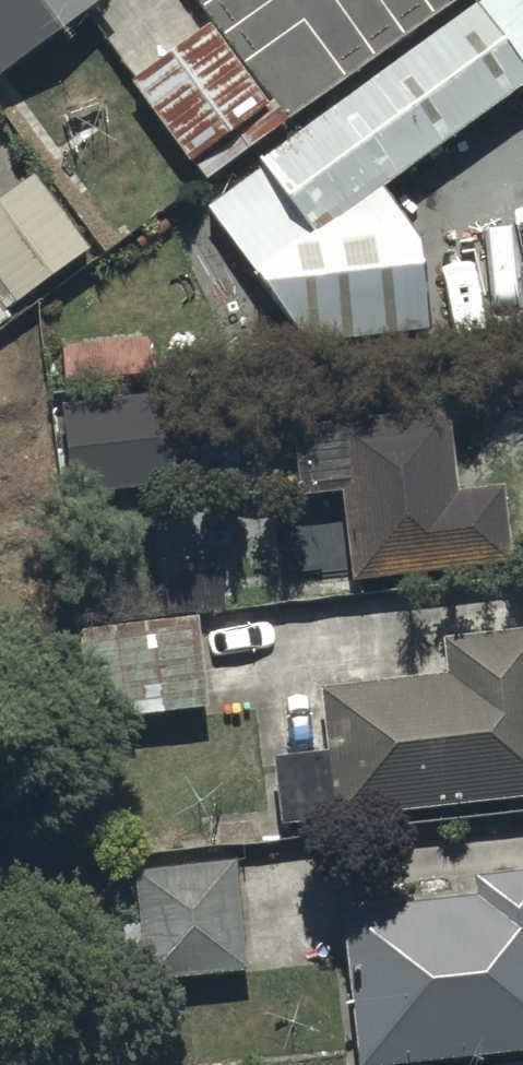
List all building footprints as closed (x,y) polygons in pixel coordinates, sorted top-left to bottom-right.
[(87,0),(0,0),(0,64),(87,0)] [(203,198),(303,331),(428,321),(421,227),(382,177),(511,84),(522,101),(522,0),(467,0),(203,198)] [(210,12),(204,17),(129,72),(204,174),(285,114),(210,12)] [(31,165),(0,189),(0,318),(12,309),(5,300),(86,236),(31,165)] [(60,337),(63,373),(149,365),(146,329),(60,337)] [(156,388),(63,395),(69,487),(163,478),(156,388)] [(340,483),(350,570),(512,552),(504,479),(453,485),(444,401),(292,418),(299,487),(340,483)] [(333,512),(283,515),(286,570),(336,568),(333,512)] [(76,618),(77,623),(83,711),(108,710),(109,727),(134,726),(133,706),(202,702),(196,610),(76,618)] [(436,641),(441,689),(311,699),(327,833),(522,801),(522,632),(436,641)] [(239,857),(135,860),(137,918),(113,919),(114,970),(243,965),(239,857)] [(469,881),(472,911),(322,928),(336,1064),(499,1064),(522,1062),(522,876),(469,881)]
